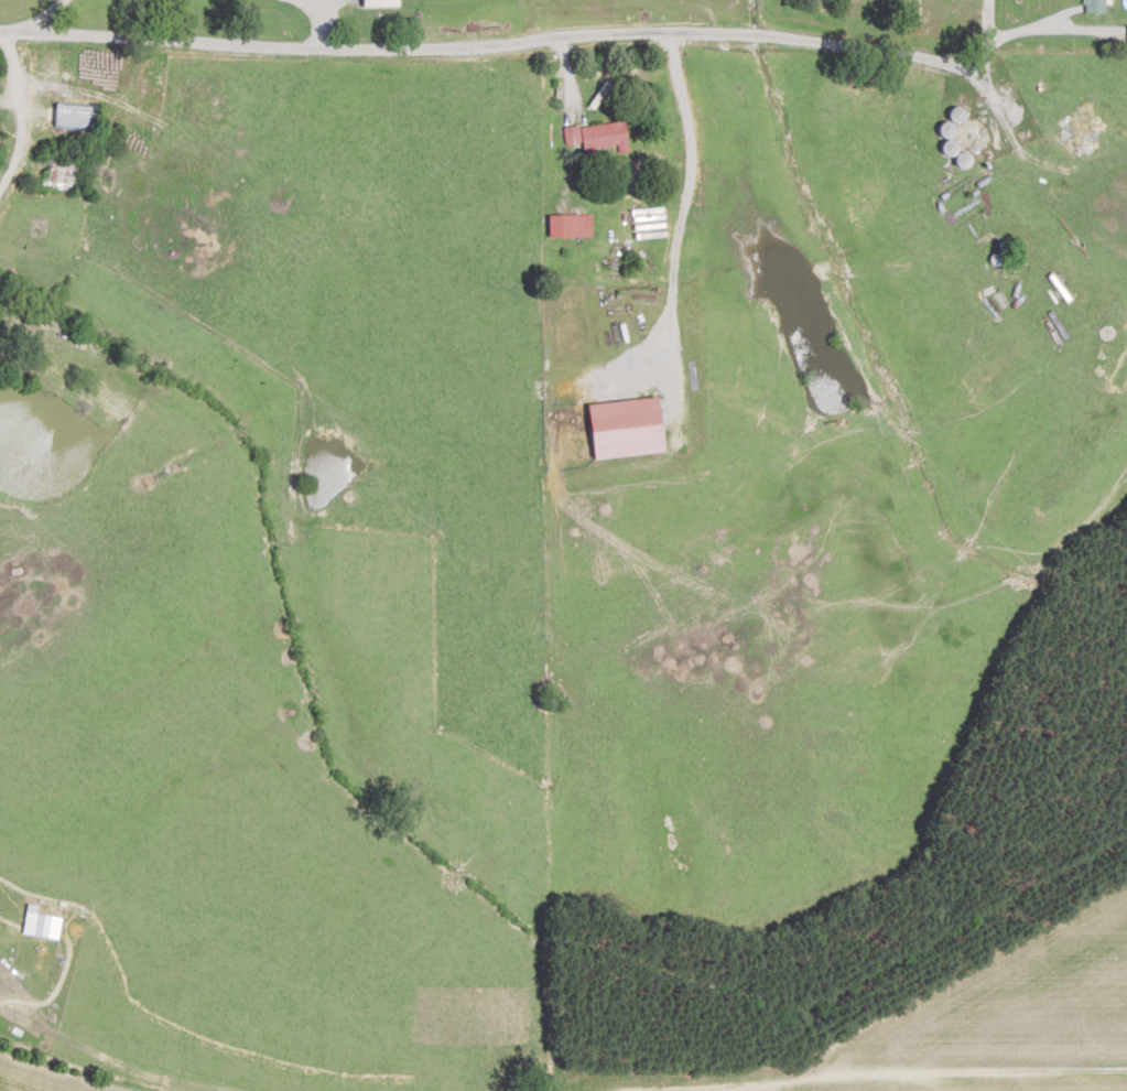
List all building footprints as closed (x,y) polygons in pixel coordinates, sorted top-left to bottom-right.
[(1087,14),(1108,14),(1108,0),(1087,0),(1087,14)] [(57,129),(101,129),(101,105),(57,104),(57,129)] [(630,150),(628,122),(563,127),(565,155),(630,150)] [(592,214),(550,214),(550,238),(592,238),(592,214)] [(1078,300),(1059,274),(1052,279),(1071,305),(1078,300)]
